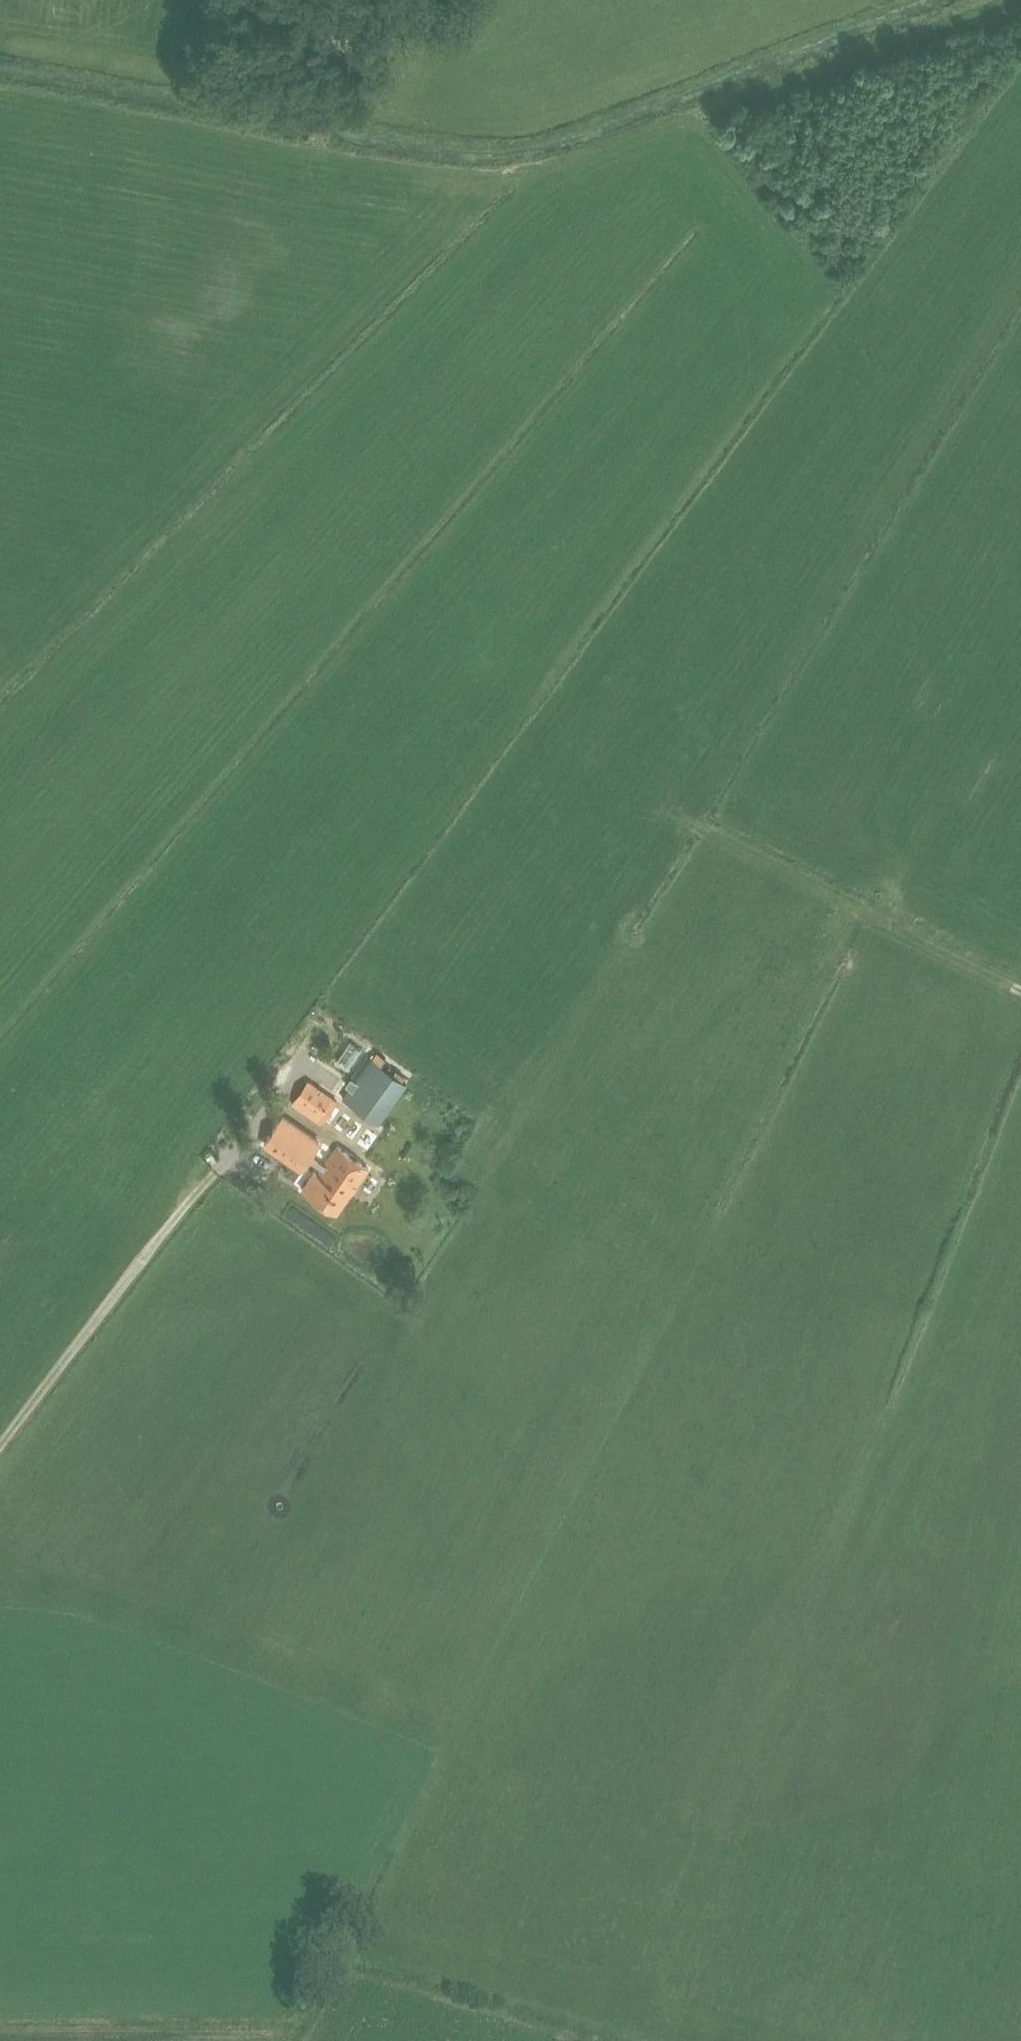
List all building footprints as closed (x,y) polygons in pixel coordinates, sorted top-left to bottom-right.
[(377,1051),(372,1058),(380,1064),(385,1056),(377,1051)] [(348,1100),(380,1122),(407,1083),(402,1079),(392,1072),(380,1064),(372,1058),(371,1058),(348,1091),(352,1094),(348,1100)] [(392,1072),(402,1079),(405,1074),(395,1068),(392,1072)] [(294,1099),(317,1116),(332,1095),(309,1078),(294,1099)] [(302,1168),(309,1159),(321,1167),(317,1174),(313,1171),(302,1188),(338,1213),(369,1168),(338,1146),(332,1155),(330,1154),(324,1163),(312,1154),(322,1141),(283,1114),(264,1142),(302,1168)]
